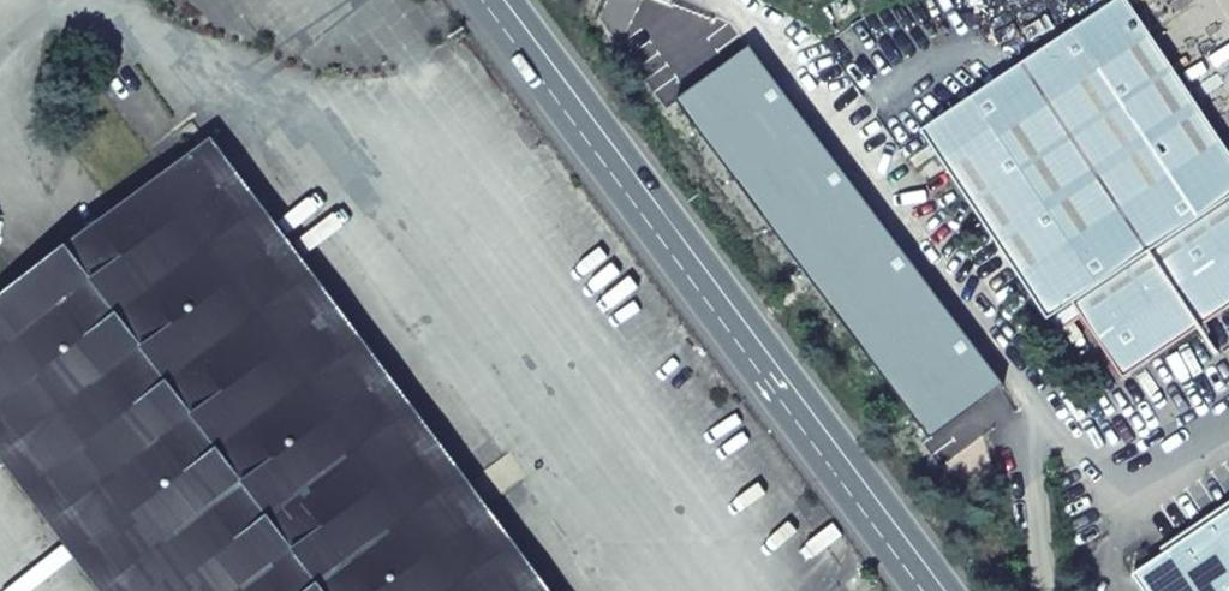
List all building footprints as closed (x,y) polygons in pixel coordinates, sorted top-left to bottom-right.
[(1126,0),(1119,0),(921,132),(1047,320),(1073,303),(1123,378),(1228,307),(1228,155),(1126,0)] [(195,154),(0,301),(0,414),(132,590),(517,590),(195,154)] [(1184,542),(1194,558),(1177,571),(1165,555),(1132,577),(1141,590),(1228,590),(1228,511),(1184,542)]
